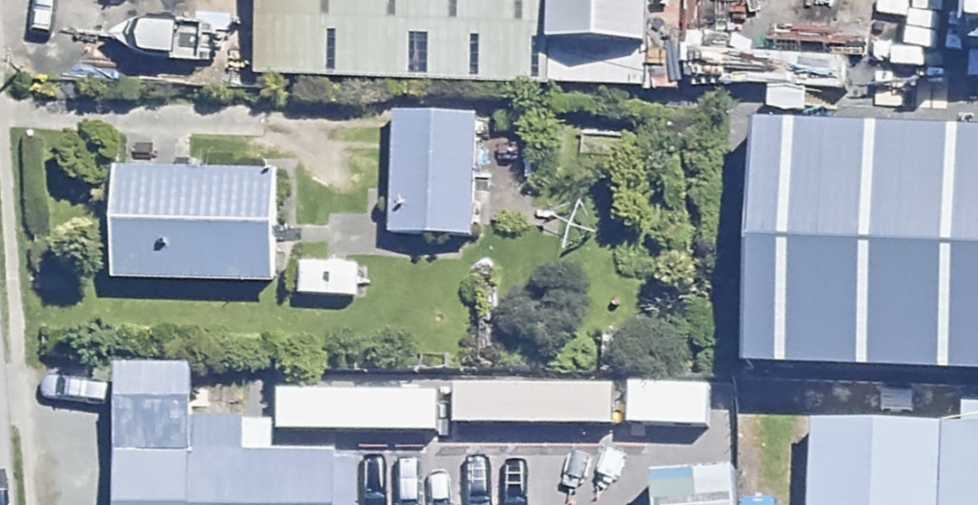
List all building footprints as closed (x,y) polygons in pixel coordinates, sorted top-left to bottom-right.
[(245,71),(552,78),(554,0),(247,0),(245,71)] [(956,29),(977,30),(977,0),(957,0),(956,29)] [(227,44),(226,3),(64,7),(66,72),(191,68),(190,45),(227,44)] [(471,118),(388,118),(389,240),(471,240),(471,118)] [(745,358),(977,366),(977,130),(753,121),(745,358)] [(265,174),(93,170),(91,286),(262,290),(265,174)] [(355,265),(297,264),(297,302),(355,303),(355,265)] [(110,357),(108,456),(186,458),(188,359),(110,357)] [(804,417),(801,504),(977,504),(977,423),(804,417)] [(108,456),(107,504),(329,504),(330,461),(108,456)] [(731,461),(650,468),(653,504),(735,504),(731,461)]
